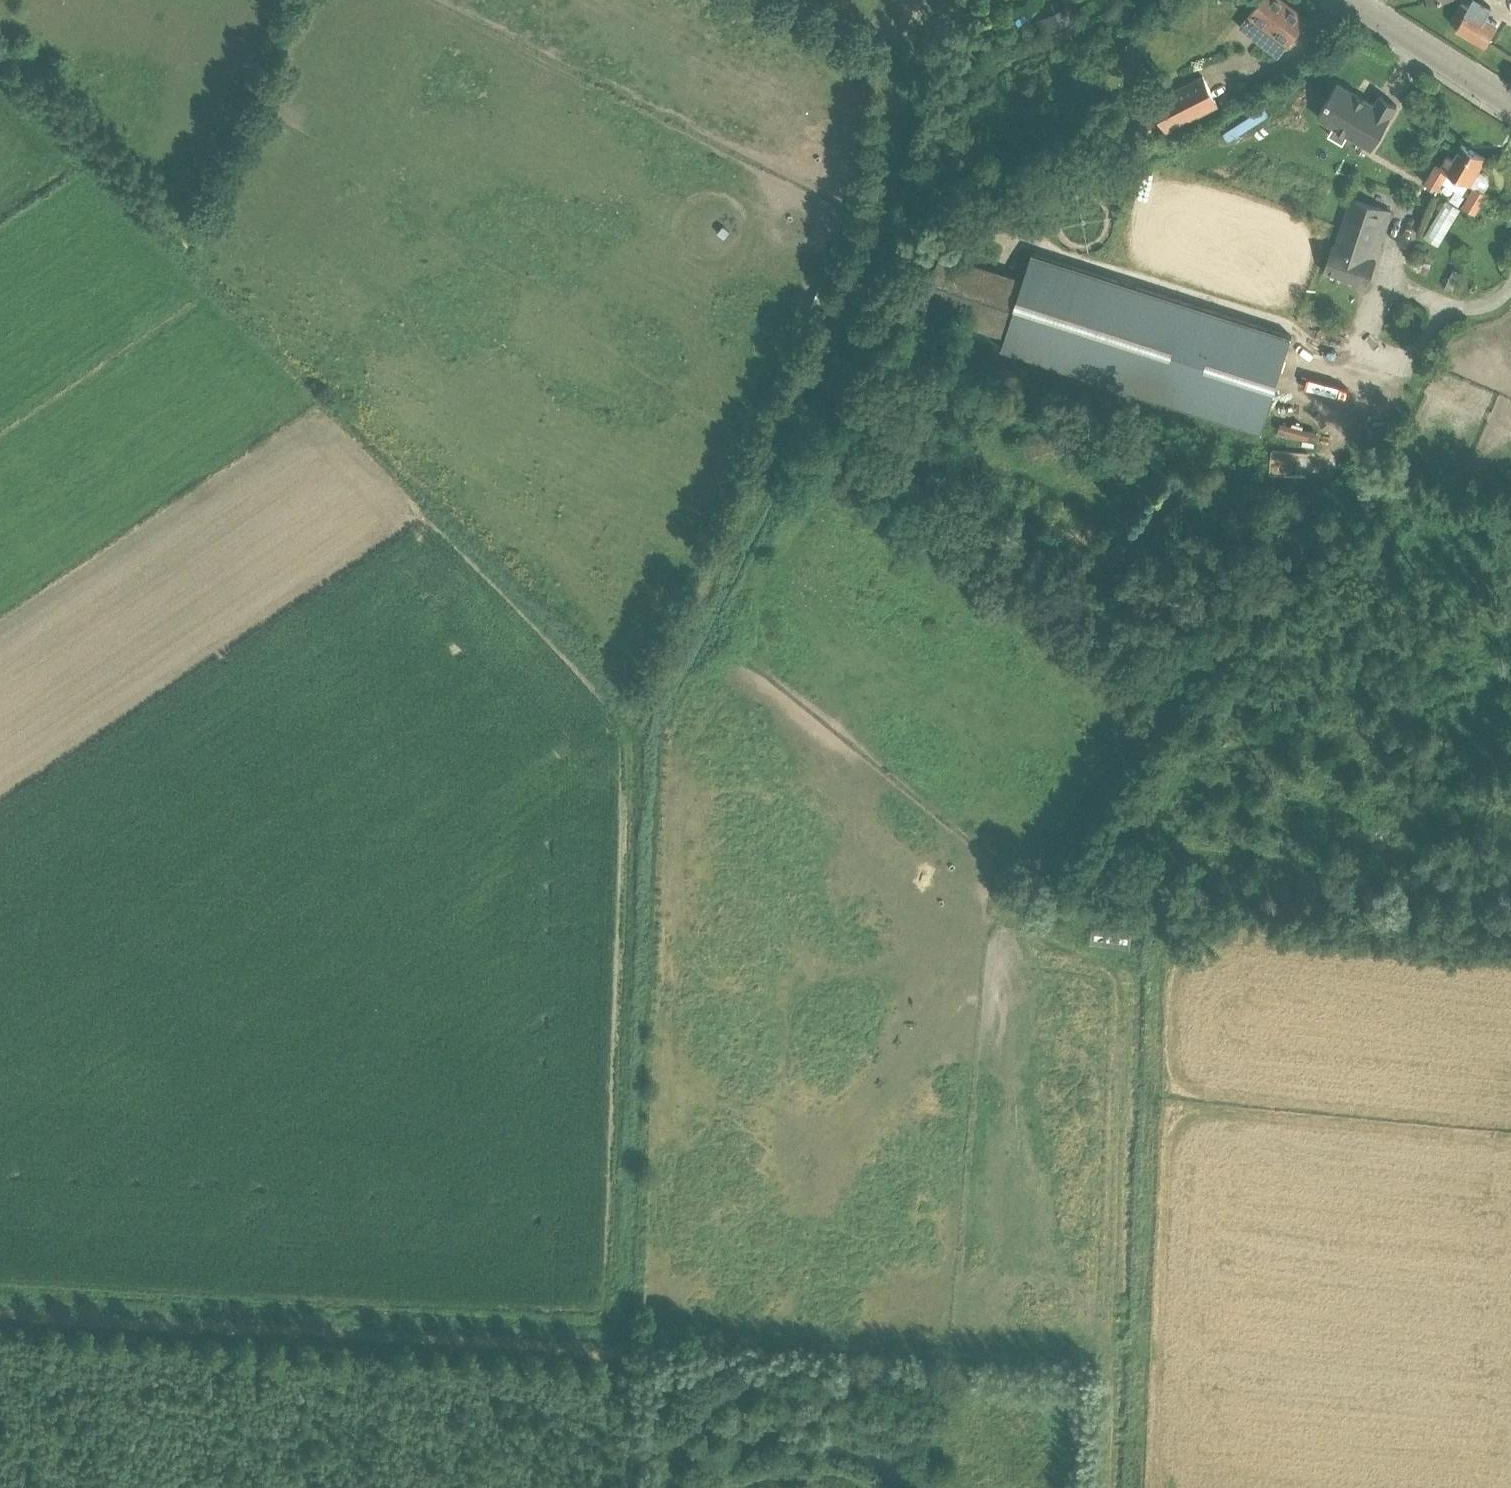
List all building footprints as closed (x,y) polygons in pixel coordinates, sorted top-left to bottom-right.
[(1309,20),(1283,0),(1265,0),(1245,27),(1266,43),(1278,54),(1292,41),(1309,20)] [(1452,23),(1487,44),(1499,24),(1494,21),(1486,16),(1491,7),(1479,0),(1474,0),(1470,8),(1463,3),(1452,23)] [(1043,36),(1080,18),(1074,5),(1036,22),(1043,36)] [(1154,101),(1153,101),(1168,130),(1169,130),(1169,129),(1217,105),(1219,105),(1219,104),(1217,102),(1207,81),(1204,75),(1203,76),(1201,77),(1177,89),(1154,101)] [(1338,82),(1318,116),(1335,126),(1329,135),(1343,143),(1348,134),(1372,148),(1398,105),(1380,95),(1375,104),(1338,82)] [(1118,128),(1120,140),(1158,132),(1155,120),(1118,128)] [(1440,164),(1428,185),(1438,191),(1449,173),(1477,189),(1466,208),(1476,214),(1488,193),(1486,192),(1491,183),(1489,174),(1482,170),(1488,159),(1466,146),(1458,160),(1452,157),(1446,167),(1440,164)] [(1340,167),(1334,183),(1345,187),(1350,170),(1340,167)] [(1368,285),(1393,212),(1352,198),(1327,271),(1368,285)] [(940,249),(921,307),(1004,333),(1022,276),(940,249)] [(1291,336),(1033,253),(1002,348),(1261,431),(1291,336)] [(1455,268),(1446,287),(1453,291),(1463,272),(1455,268)] [(1307,468),(1308,448),(1278,447),(1277,466),(1307,468)] [(1093,927),(1091,944),(1132,948),(1133,931),(1093,927)]
